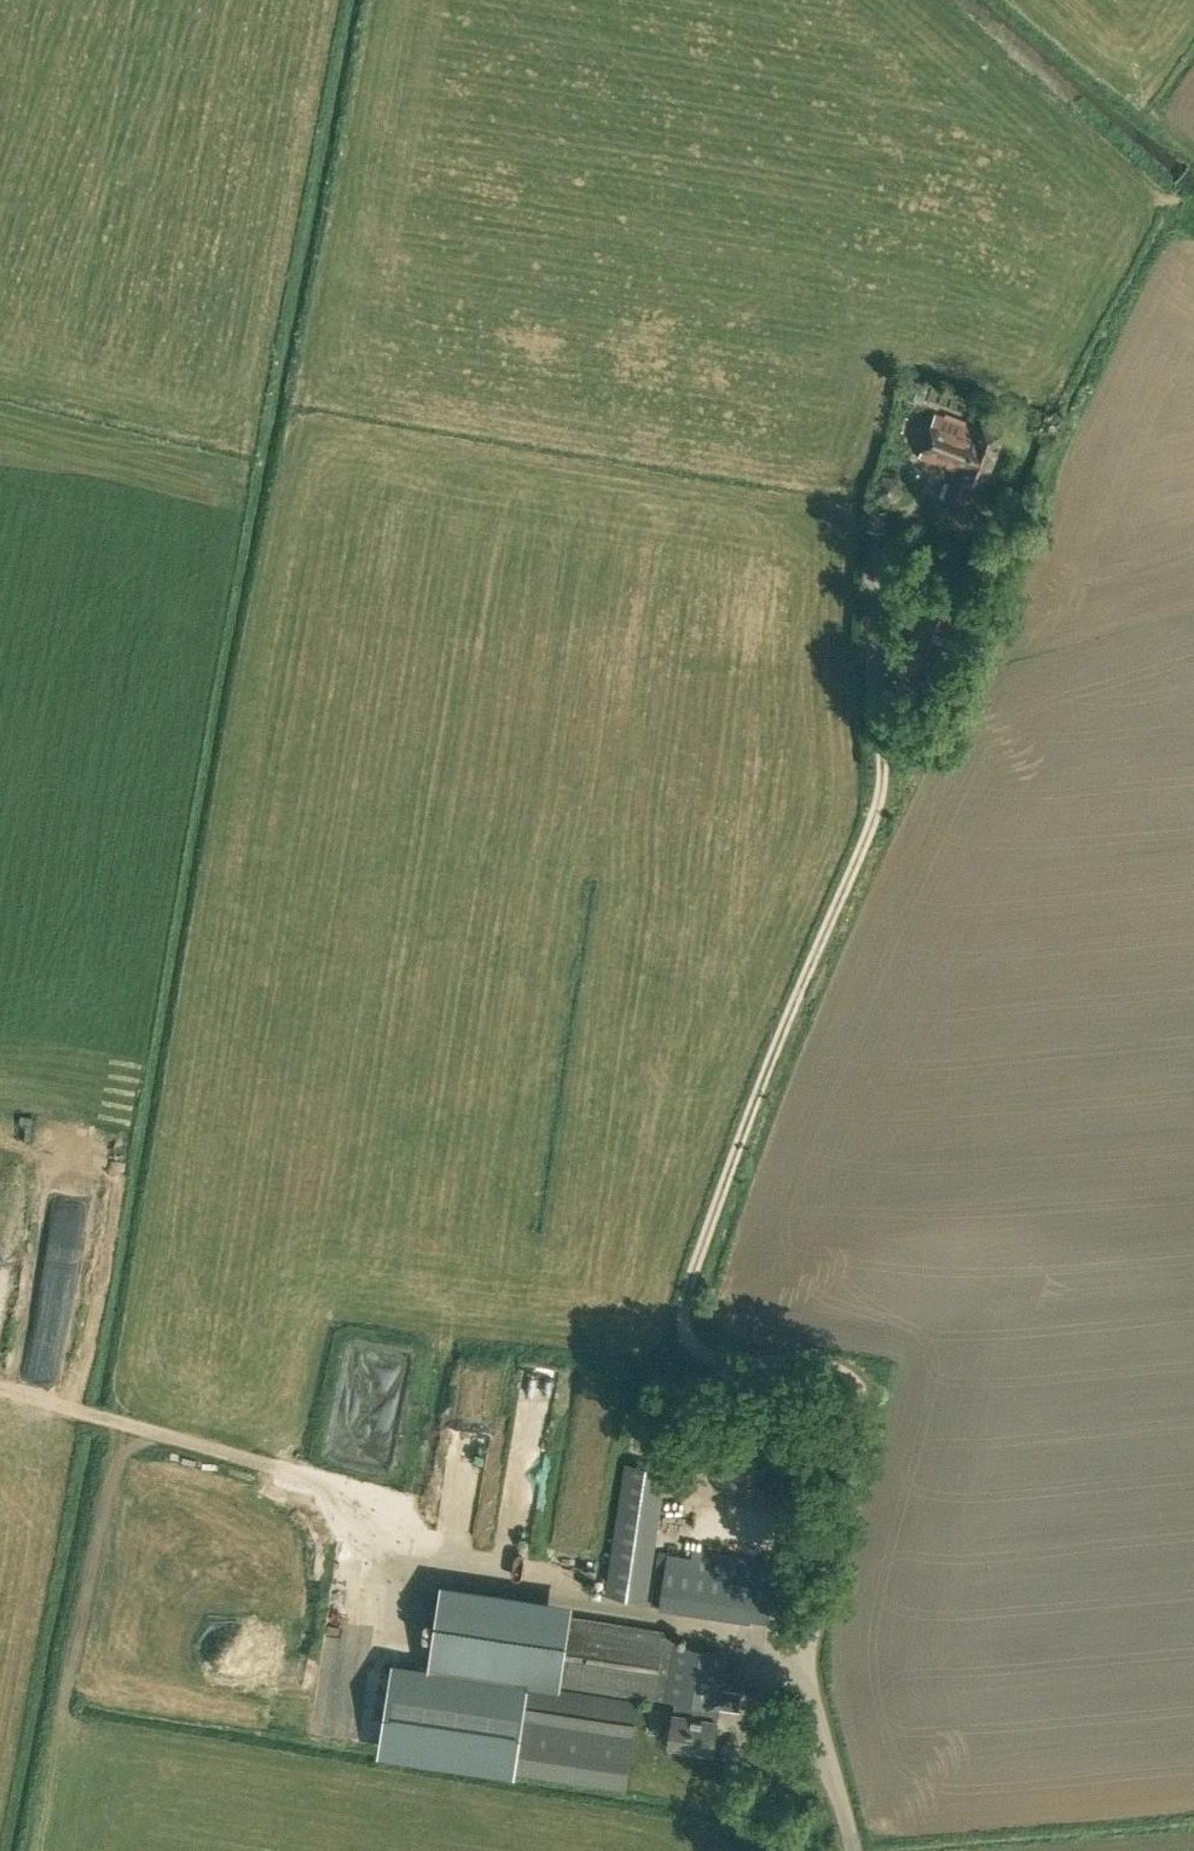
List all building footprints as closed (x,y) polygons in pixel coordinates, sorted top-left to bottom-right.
[(955,498),(977,505),(1003,427),(983,420),(979,430),(935,415),(919,457),(963,472),(955,498)] [(871,511),(868,530),(881,532),(885,513),(871,511)] [(597,1391),(598,1404),(618,1403),(618,1390),(597,1391)] [(605,1592),(648,1599),(668,1466),(625,1460),(605,1592)] [(651,1604),(772,1621),(780,1561),(774,1560),(775,1556),(758,1554),(758,1557),(692,1548),(691,1555),(659,1550),(651,1604)] [(527,1680),(560,1685),(561,1681),(640,1695),(675,1701),(668,1744),(714,1751),(721,1709),(739,1712),(743,1689),(723,1686),(729,1650),(676,1641),(676,1635),(570,1617),(573,1600),(441,1580),(428,1658),(389,1654),(377,1743),(514,1765),(527,1680)] [(640,1698),(560,1685),(527,1680),(514,1765),(626,1784),(640,1698)]
